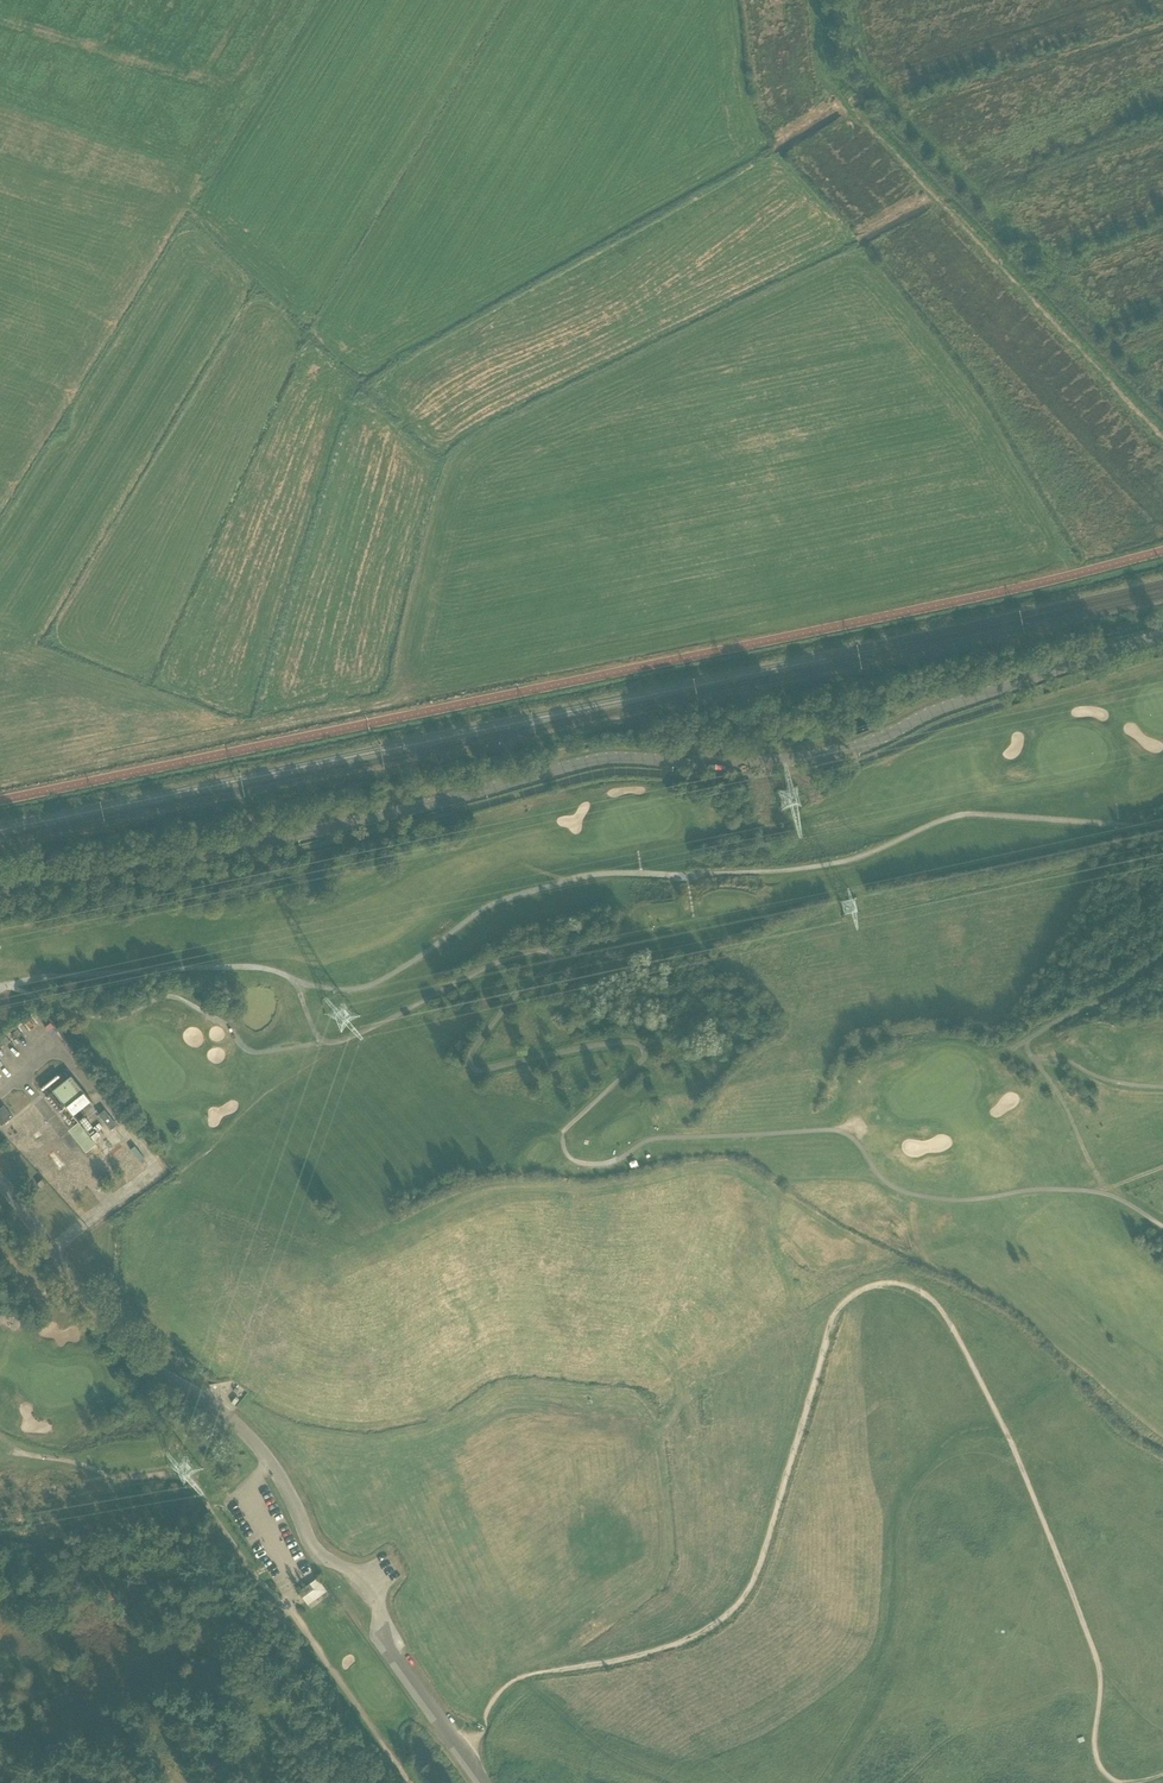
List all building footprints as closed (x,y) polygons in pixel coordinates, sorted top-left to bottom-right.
[(17,1029),(11,1034),(15,1038),(20,1033),(17,1029)] [(7,1038),(1,1042),(4,1046),(10,1041),(7,1038)] [(80,1117),(97,1101),(74,1076),(57,1092),(80,1117)] [(2,1126),(13,1117),(4,1106),(0,1109),(0,1124),(2,1126)] [(104,1110),(98,1115),(101,1119),(110,1131),(117,1126),(104,1110)] [(89,1153),(99,1145),(81,1122),(70,1131),(89,1153)] [(41,1180),(37,1183),(41,1189),(45,1185),(41,1180)] [(307,1586),(298,1592),(302,1598),(302,1597),(313,1589),(309,1584),(307,1586)]
